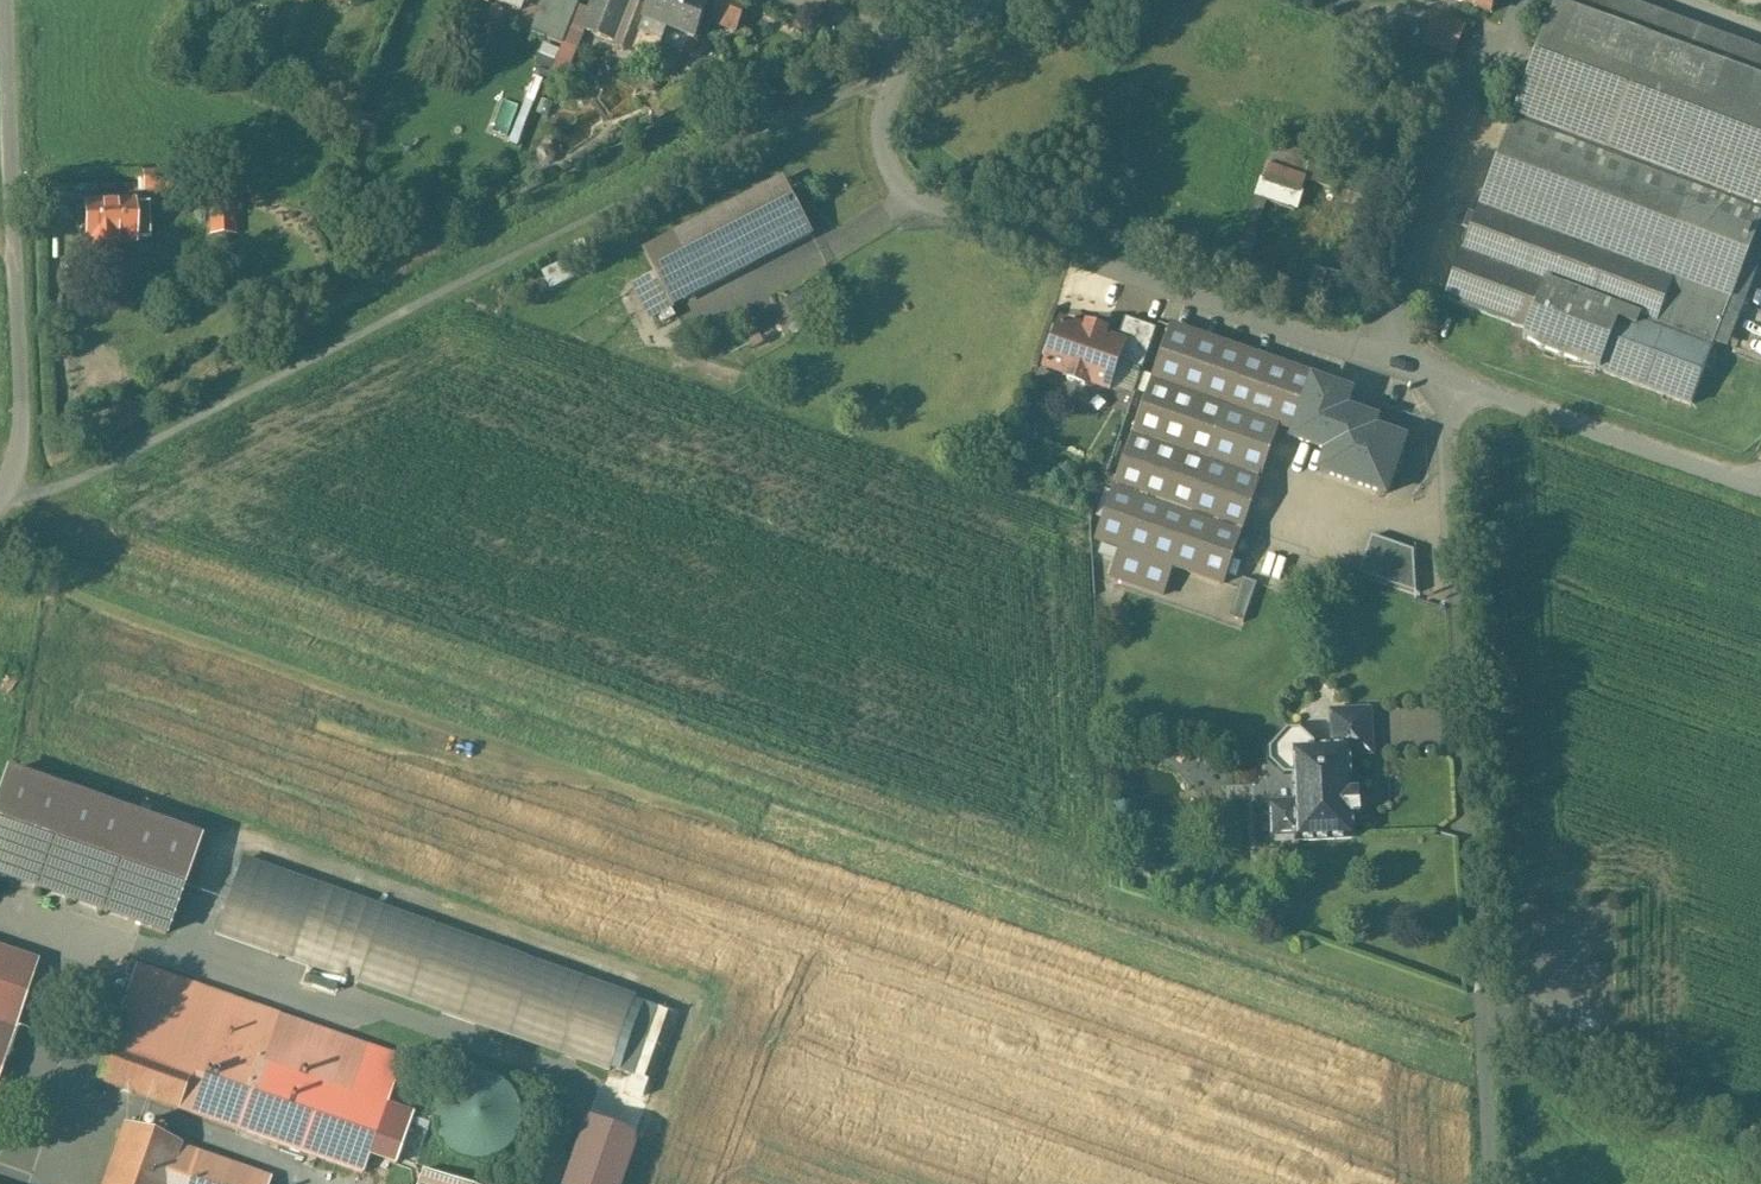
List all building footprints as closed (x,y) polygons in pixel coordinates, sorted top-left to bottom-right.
[(559,0),(544,0),(536,20),(552,27),(547,39),(562,45),(577,7),(559,0)] [(584,31),(615,44),(630,4),(632,0),(596,0),(584,31)] [(648,16),(635,51),(656,60),(668,29),(695,40),(710,0),(654,0),(648,16)] [(1492,12),(1496,0),(1460,0),(1492,12)] [(644,10),(630,4),(615,44),(625,52),(630,49),(635,51),(648,16),(642,14),(644,10)] [(1556,5),(1514,117),(1760,209),(1760,81),(1556,5)] [(1464,26),(1437,15),(1426,45),(1453,55),(1464,26)] [(516,130),(521,101),(506,98),(501,127),(516,130)] [(1514,117),(1480,208),(1650,271),(1657,252),(1680,260),(1656,324),(1714,345),(1714,344),(1760,223),(1760,209),(1514,117)] [(1297,214),(1308,179),(1265,165),(1243,236),(1255,239),(1261,218),(1275,222),(1279,208),(1297,214)] [(174,173),(142,175),(143,191),(175,190),(174,173)] [(783,182),(676,237),(704,291),(811,236),(783,182)] [(231,185),(209,185),(211,236),(232,235),(231,185)] [(134,203),(84,205),(85,245),(87,245),(88,267),(110,266),(110,244),(135,244),(134,203)] [(1650,271),(1480,208),(1446,299),(1527,329),(1544,284),(1621,313),(1656,325),(1656,324),(1680,260),(1657,252),(1650,271)] [(676,237),(645,254),(672,307),(673,307),(704,291),(676,237)] [(1621,313),(1544,284),(1527,329),(1524,338),(1544,349),(1601,371),(1601,370),(1621,313)] [(1656,325),(1621,313),(1601,370),(1691,404),(1706,367),(1714,345),(1656,324),(1656,325)] [(1157,330),(1126,319),(1117,342),(1124,345),(1119,362),(1143,370),(1157,330)] [(1117,342),(1062,323),(1046,368),(1069,376),(1068,380),(1085,386),(1086,382),(1109,390),(1119,362),(1124,345),(1117,342)] [(1315,377),(1172,328),(1154,383),(1280,427),(1296,431),(1297,431),(1315,380),(1315,377)] [(1714,345),(1706,367),(1711,369),(1720,347),(1714,344),(1714,345)] [(1351,392),(1315,380),(1297,431),(1296,431),(1293,438),(1328,450),(1320,471),(1386,494),(1392,476),(1405,439),(1374,429),(1377,420),(1345,409),(1351,392)] [(1280,427),(1154,383),(1116,489),(1242,534),(1280,427)] [(1242,534),(1116,489),(1098,541),(1123,550),(1113,578),(1164,595),(1173,567),(1223,584),(1242,534)] [(1390,542),(1372,536),(1359,574),(1397,586),(1397,587),(1398,587),(1415,593),(1417,594),(1417,592),(1416,592),(1414,552),(1414,550),(1394,544),(1394,543),(1390,542)] [(1120,551),(1108,547),(1104,558),(1116,562),(1120,551)] [(1257,583),(1243,578),(1229,617),(1244,622),(1257,583)] [(1370,711),(1333,713),(1335,753),(1349,753),(1349,754),(1371,753),(1370,711)] [(1314,744),(1300,731),(1289,732),(1271,751),(1272,762),(1286,775),(1295,775),(1297,805),(1274,806),(1275,834),(1298,833),(1298,840),(1353,838),(1352,814),(1355,814),(1355,811),(1353,811),(1352,796),(1354,796),(1354,793),(1351,793),(1349,754),(1349,753),(1335,753),(1315,754),(1314,744)] [(6,773),(0,790),(0,875),(165,933),(198,841),(6,773)] [(38,961),(0,948),(0,1071),(38,961)] [(402,1058),(136,965),(95,1080),(129,1091),(128,1092),(361,1174),(402,1058)] [(527,1150),(520,1074),(464,1079),(467,1103),(451,1105),(456,1157),(527,1150)] [(125,1125),(104,1183),(165,1183),(177,1147),(179,1144),(125,1125)] [(177,1147),(165,1183),(267,1183),(269,1179),(177,1147)] [(422,1171),(418,1183),(459,1183),(422,1171)]
